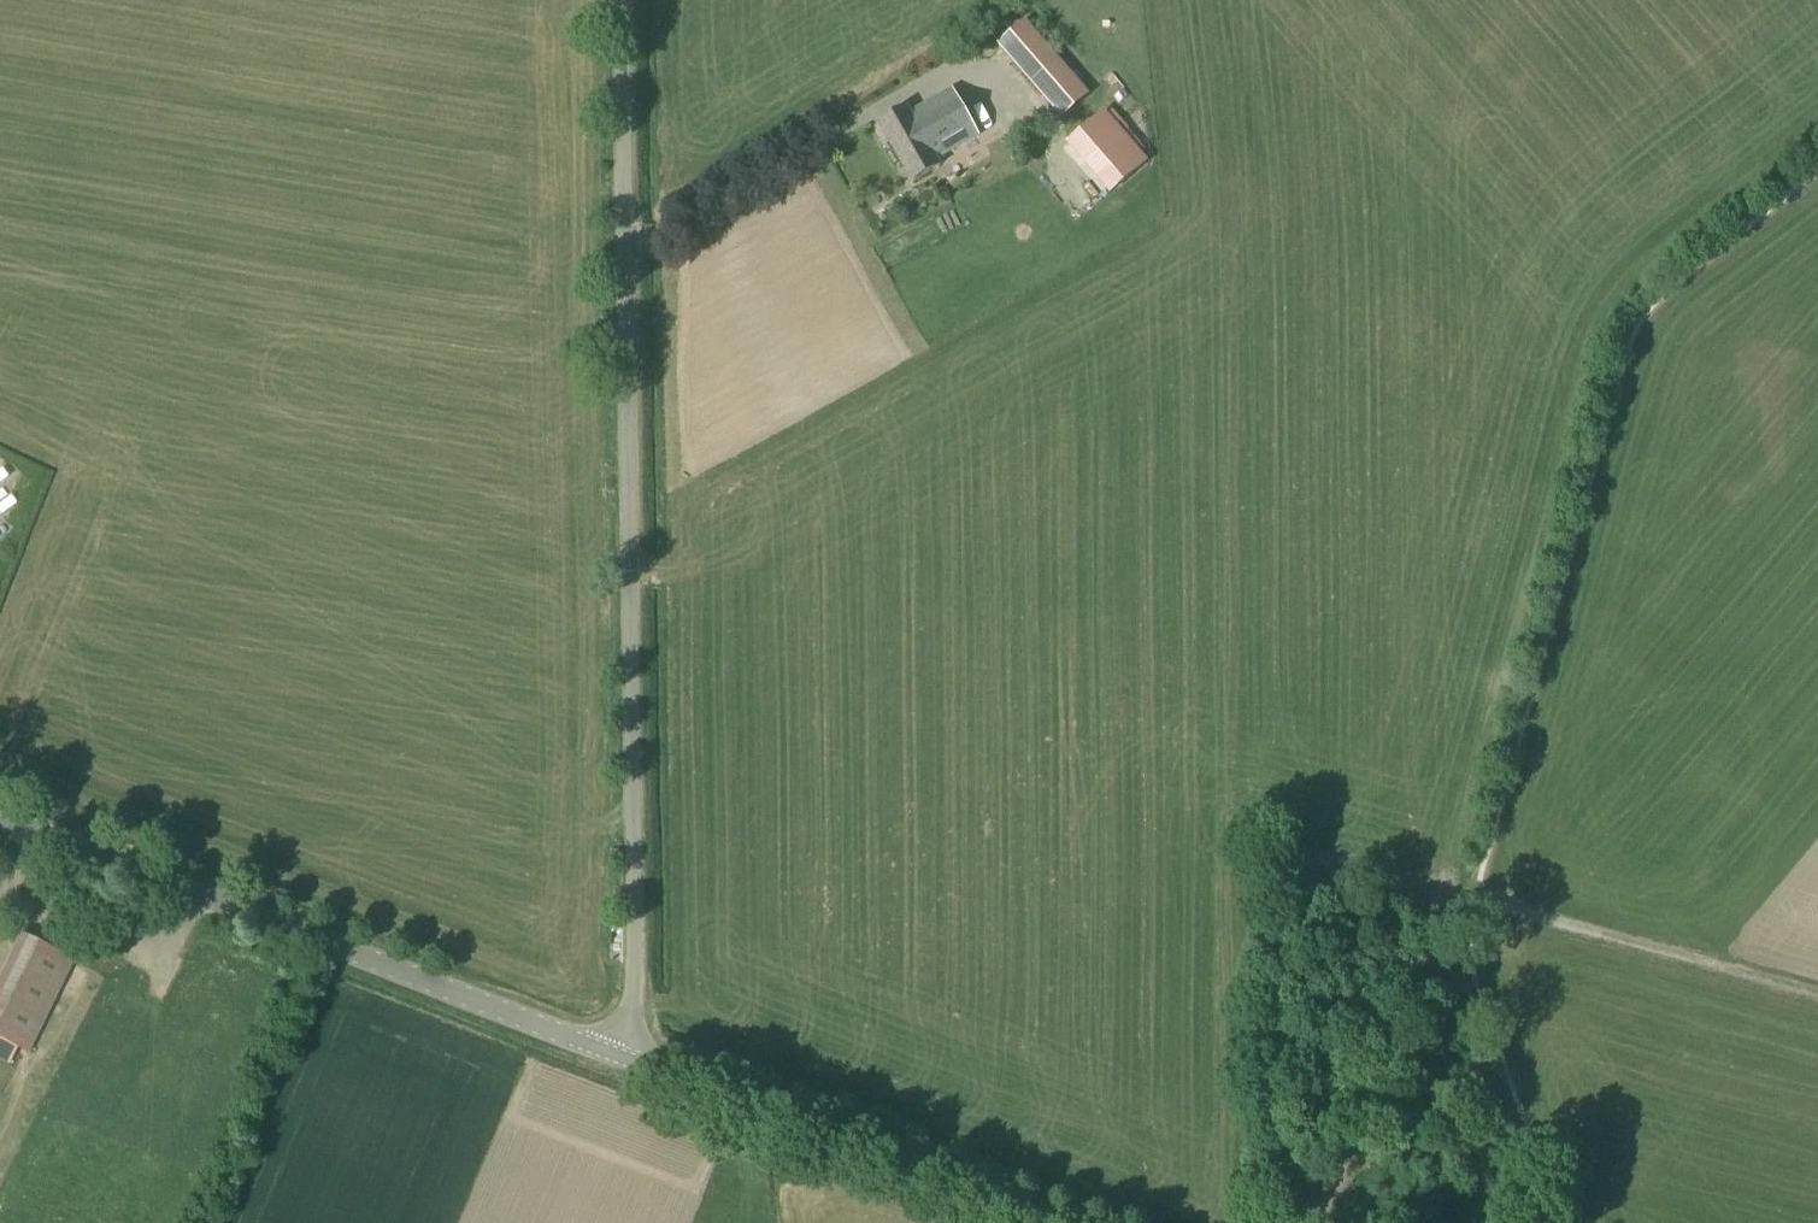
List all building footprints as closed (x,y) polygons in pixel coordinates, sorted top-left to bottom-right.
[(1025,21),(998,45),(1061,118),(1089,94),(1025,21)] [(907,106),(878,123),(914,182),(940,167),(936,161),(980,136),(953,88),(911,112),(907,106)] [(1068,143),(1082,159),(1118,128),(1104,113),(1068,143)] [(72,963),(19,935),(0,975),(0,1038),(30,1053),(72,963)]
